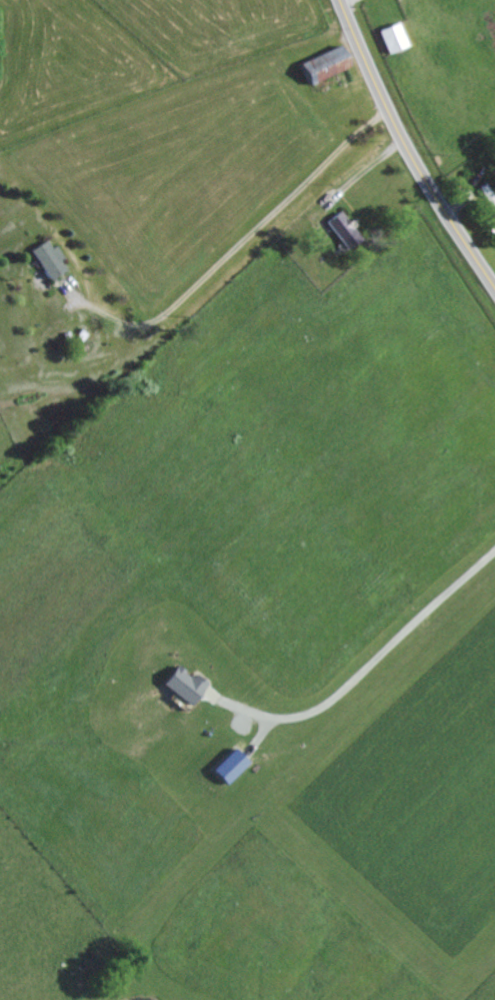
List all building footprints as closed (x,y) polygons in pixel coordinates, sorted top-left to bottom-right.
[(301,59),(310,82),(334,72),(338,82),(353,76),(340,43),(301,59)] [(347,247),(361,237),(340,208),(325,219),(347,247)] [(52,246),(48,239),(33,246),(49,278),(66,269),(61,259),(64,257),(57,244),(52,246)] [(210,677),(195,669),(193,672),(176,662),(164,683),(195,701),(210,677)]
